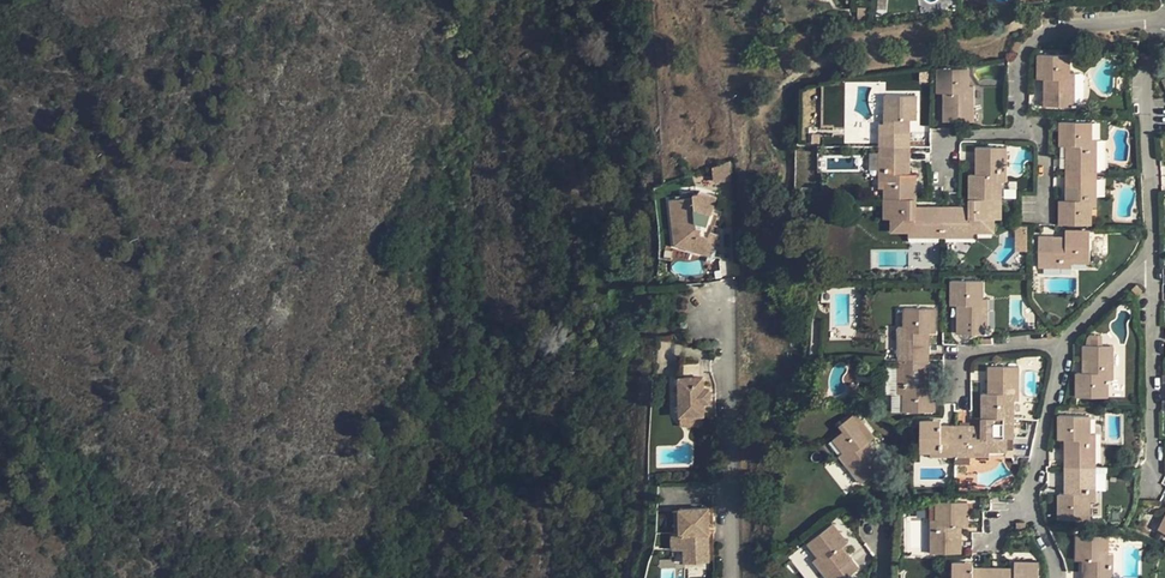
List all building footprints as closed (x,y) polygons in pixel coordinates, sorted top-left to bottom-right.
[(1068,58),(1037,58),(1037,82),(1043,82),(1046,82),(1046,94),(1043,94),(1043,110),(1060,110),(1074,110),(1074,76),(1068,76),(1068,58)] [(971,72),(939,72),(939,96),(943,96),(948,95),(948,108),(943,109),(943,123),(962,124),(962,108),(970,108),(970,90),(971,72)] [(976,90),(970,90),(970,108),(962,108),(962,124),(976,124),(976,90)] [(892,135),(892,151),(911,152),(911,137),(907,137),(907,125),(911,125),(916,125),(916,99),(884,99),(884,117),(884,135),(892,135)] [(878,117),(878,151),(892,151),(892,135),(884,135),(884,117),(878,117)] [(1064,162),(1064,177),(1097,177),(1098,144),(1091,144),(1091,126),(1060,125),(1060,149),(1064,149),(1069,149),(1069,162),(1064,162)] [(892,151),(878,151),(877,185),(884,185),(884,168),(892,168),(892,151)] [(911,152),(892,151),(892,168),(884,168),(884,185),(883,203),(915,204),(916,180),(911,180),(906,180),(906,168),(911,168),(911,152)] [(993,155),(975,154),(974,169),(979,169),(979,182),(975,181),(970,181),(969,205),(1000,206),(1000,188),(1000,178),(993,178),(993,155)] [(1006,154),(993,155),(993,178),(1000,178),(1000,188),(1006,188),(1006,154)] [(729,161),(717,166),(717,181),(729,181),(729,161)] [(1097,177),(1064,177),(1064,191),(1068,191),(1068,205),(1064,205),(1059,204),(1059,228),(1090,228),(1090,211),(1091,200),(1097,200),(1097,177)] [(707,247),(714,249),(719,234),(716,232),(712,231),(713,225),(715,225),(718,214),(712,212),(716,195),(700,190),(696,194),(692,195),(691,192),(680,194),(681,199),(671,201),(675,229),(681,228),(682,240),(689,242),(696,244),(699,244),(706,245),(707,247)] [(915,204),(883,203),(883,223),(894,223),(894,236),(910,236),(910,242),(942,242),(942,209),(927,209),(927,214),(915,213),(915,209),(915,204)] [(957,209),(942,209),(942,242),(963,242),(964,237),(975,237),(993,237),(992,225),(999,225),(1000,206),(969,205),(969,210),(969,214),(957,214),(957,209)] [(1030,227),(1020,227),(1020,248),(1030,248),(1030,227)] [(706,245),(699,244),(696,244),(689,242),(682,240),(681,228),(675,229),(677,245),(712,256),(714,249),(707,247),(706,245)] [(1089,236),(1065,236),(1065,241),(1065,245),(1053,245),(1053,241),(1037,241),(1038,259),(1053,259),(1053,267),(1070,267),(1089,267),(1089,236)] [(1053,259),(1038,259),(1038,273),(1071,273),(1070,267),(1053,267),(1053,259)] [(980,281),(950,281),(949,305),(955,305),(959,305),(959,318),(954,318),(954,331),(985,331),(985,310),(979,310),(979,299),(980,281)] [(899,326),(899,359),(931,359),(931,347),(926,346),(927,333),(931,333),(936,333),(936,310),(906,309),(906,326),(899,326)] [(1090,333),(1090,344),(1100,344),(1100,333),(1090,333)] [(1086,344),(1083,344),(1083,358),(1087,358),(1087,371),(1083,371),(1077,371),(1078,395),(1106,395),(1105,378),(1112,378),(1112,344),(1100,344),(1090,344),(1086,344)] [(689,413),(704,413),(704,400),(710,400),(710,387),(704,387),(703,374),(700,374),(700,359),(682,359),(682,375),(679,374),(680,413),(689,413)] [(930,376),(931,359),(899,359),(898,393),(904,393),(904,412),(935,412),(935,389),(930,389),(925,389),(926,376),(930,376)] [(1005,367),(987,367),(987,381),(991,381),(991,393),(986,393),(982,393),(981,418),(1013,417),(1013,402),(1013,388),(1005,388),(1005,367)] [(1013,388),(1013,402),(1019,402),(1019,368),(1005,367),(1005,388),(1013,388)] [(839,433),(828,441),(839,454),(846,464),(852,459),(865,476),(880,465),(870,453),(866,456),(858,446),(862,443),(867,440),(849,416),(835,427),(839,433)] [(1061,454),(1061,467),(1080,467),(1094,467),(1094,448),(1088,448),(1088,436),(1088,417),(1056,416),(1056,441),(1061,441),(1065,441),(1065,454),(1061,454)] [(954,442),(954,456),(970,456),(988,456),(988,451),(1005,451),(1005,438),(1012,438),(1013,417),(981,418),(981,425),(981,429),(968,429),(969,425),(954,425),(954,442)] [(941,425),(929,424),(920,425),(920,450),(930,450),(941,450),(940,442),(954,442),(954,425),(941,425)] [(941,450),(930,450),(930,456),(940,456),(954,456),(954,442),(940,442),(941,450)] [(870,453),(862,443),(858,446),(866,456),(870,453)] [(846,464),(839,454),(834,458),(855,485),(865,476),(852,459),(846,464)] [(1080,467),(1061,467),(1061,483),(1065,483),(1065,496),(1061,496),(1056,496),(1056,520),(1088,521),(1088,503),(1088,491),(1079,491),(1080,467)] [(1094,467),(1080,467),(1079,491),(1088,491),(1088,503),(1094,503),(1094,467)] [(934,503),(934,520),(934,533),(940,533),(946,533),(946,532),(948,531),(948,539),(944,539),(944,554),(959,554),(959,539),(954,539),(954,527),(959,527),(964,527),(964,503),(934,503)] [(673,535),(676,546),(685,546),(685,559),(708,559),(708,531),(710,531),(710,506),(681,506),(681,508),(675,508),(676,530),(673,535)] [(829,523),(805,542),(823,566),(830,560),(845,577),(858,568),(848,555),(845,558),(837,549),(841,546),(845,543),(829,523)] [(940,533),(934,533),(934,554),(944,554),(944,539),(948,539),(948,531),(946,532),(946,533),(940,533)] [(1075,535),(1075,558),(1080,558),(1084,558),(1084,572),(1080,572),(1080,577),(1112,577),(1112,563),(1106,563),(1106,553),(1105,535),(1075,535)] [(848,555),(841,546),(837,549),(845,558),(848,555)] [(816,557),(812,560),(827,577),(844,577),(845,577),(830,560),(823,566),(816,557)] [(984,577),(1036,577),(1036,559),(1012,559),(1012,565),(1012,569),(999,569),(999,565),(984,565),(984,577)] [(959,560),(950,560),(950,577),(984,577),(984,565),(971,565),(959,565),(959,560)]
